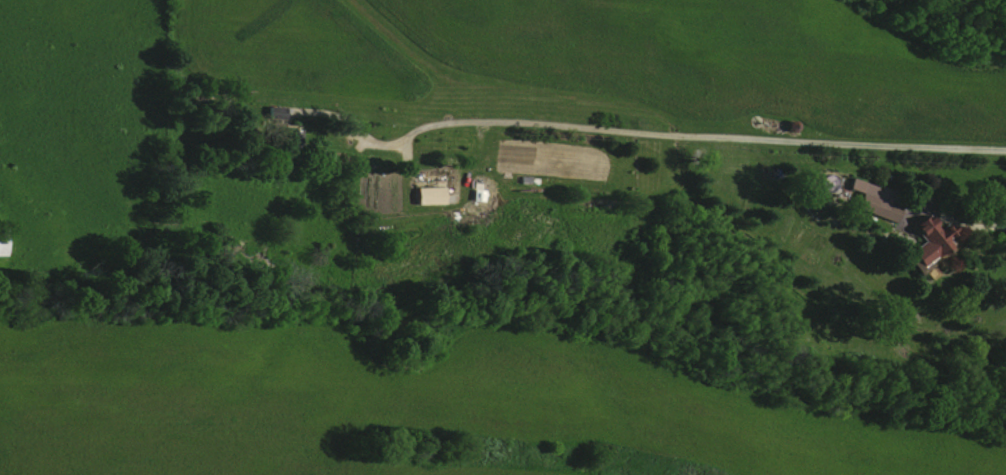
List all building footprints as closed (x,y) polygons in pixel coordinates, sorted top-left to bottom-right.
[(853,209),(894,222),(899,206),(887,202),(890,190),(849,177),(846,188),(859,192),(853,209)] [(415,188),(416,204),(443,204),(442,187),(415,188)] [(950,248),(945,238),(954,234),(949,224),(936,230),(929,215),(911,224),(920,243),(908,249),(916,265),(950,248)]
